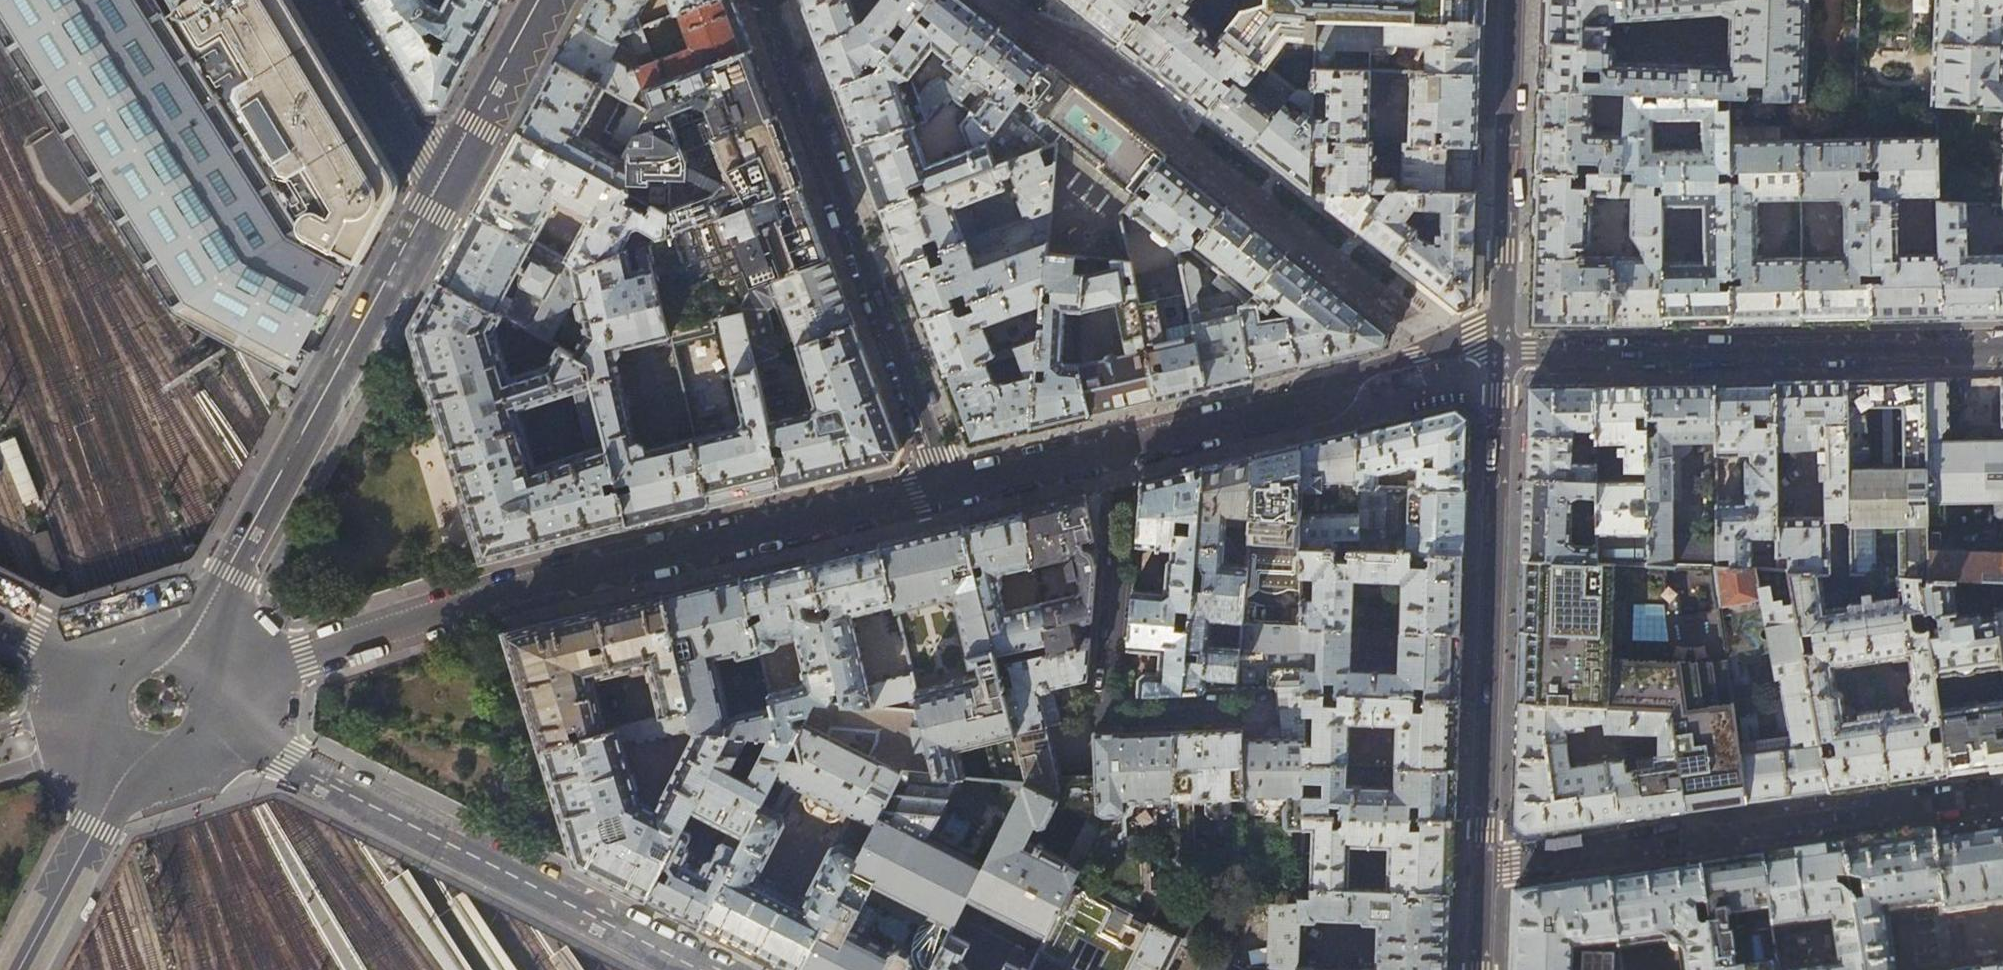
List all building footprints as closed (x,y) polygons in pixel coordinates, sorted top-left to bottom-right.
[(166,18),(165,17),(173,12),(166,0),(0,0),(0,37),(65,139),(105,203),(174,312),(210,325),(225,337),(241,346),(288,373),(286,374),(298,381),(334,313),(361,263),(304,233),(166,18)] [(176,10),(173,12),(165,17),(166,18),(304,233),(361,263),(395,200),(399,192),(400,186),(398,177),(396,172),(293,0),(192,0),(176,10)] [(176,10),(192,0),(170,0),(176,10)] [(363,1),(386,40),(429,110),(444,110),(474,55),(501,5),(492,0),(447,0),(442,9),(429,2),(429,0),(365,0),(363,1)] [(578,21),(632,50),(626,33),(642,27),(639,18),(648,0),(589,0),(578,21)] [(733,0),(714,0),(681,13),(694,47),(656,62),(642,27),(626,33),(632,50),(647,90),(752,50),(742,23),(733,0)] [(714,0),(669,0),(675,15),(681,13),(714,0)] [(805,5),(819,42),(836,87),(878,72),(887,60),(901,42),(890,34),(901,20),(912,28),(933,0),(882,0),(865,21),(860,23),(851,0),(821,0),(805,5)] [(912,28),(901,42),(887,60),(911,78),(934,50),(947,60),(945,63),(956,72),(948,83),(940,77),(929,83),(918,97),(921,104),(923,111),(927,121),(928,121),(944,101),(949,94),(1001,27),(966,0),(933,0),(912,28)] [(1074,8),(1120,43),(1154,0),(1064,0),(1074,8)] [(1120,43),(1142,61),(1228,128),(1252,147),(1297,90),(1273,72),(1258,91),(1260,92),(1266,85),(1275,93),(1267,102),(1274,109),(1271,113),(1234,82),(1239,76),(1248,83),(1249,84),(1265,65),(1226,35),(1225,34),(1221,39),(1215,42),(1210,38),(1211,36),(1211,35),(1211,34),(1209,32),(1208,30),(1200,24),(1203,20),(1189,8),(1195,0),(1154,0),(1120,43)] [(1314,91),(1315,69),(1317,19),(1483,23),(1484,0),(1440,0),(1440,12),(1415,10),(1416,0),(1245,0),(1244,11),(1226,35),(1265,65),(1273,72),(1297,90),(1314,91)] [(1627,91),(1645,92),(1658,93),(1719,95),(1747,96),(1747,84),(1766,85),(1769,0),(1543,0),(1543,20),(1540,88),(1595,90),(1627,91)] [(1766,85),(1766,97),(1805,99),(1808,0),(1769,0),(1766,85)] [(1935,43),(2002,46),(2002,0),(1937,0),(1935,43)] [(1482,49),(1483,23),(1317,19),(1315,69),(1398,71),(1399,56),(1371,56),(1371,44),(1405,45),(1405,59),(1427,60),(1427,72),(1481,74),(1482,49)] [(647,90),(632,50),(578,21),(567,42),(556,61),(606,89),(621,97),(649,112),(656,116),(647,90)] [(1020,42),(1001,27),(949,94),(954,98),(961,103),(976,84),(975,81),(980,79),(998,91),(990,96),(976,115),(997,131),(1010,114),(1015,106),(1048,64),(1020,42)] [(1844,48),(1857,49),(1858,28),(1844,28),(1844,48)] [(2002,80),(2002,49),(2002,46),(1935,43),(1933,104),(2002,107),(2002,81),(2002,80)] [(696,110),(708,105),(720,137),(777,116),(763,78),(752,50),(647,90),(656,116),(649,112),(627,153),(631,156),(629,192),(631,194),(654,206),(668,214),(668,210),(670,156),(681,152),(672,129),(700,119),(696,110)] [(911,78),(887,60),(878,72),(836,87),(845,111),(857,143),(913,126),(915,125),(900,82),(911,78)] [(579,137),(606,89),(556,61),(538,95),(518,131),(629,192),(631,156),(627,153),(625,154),(622,160),(579,137)] [(1048,64),(1015,106),(1099,171),(1101,168),(1135,196),(1166,157),(1132,130),(1087,95),(1048,64)] [(1405,72),(1398,71),(1315,69),(1314,91),(1313,142),(1321,142),(1330,142),(1368,143),(1369,103),(1387,104),(1387,79),(1406,79),(1405,72)] [(1480,107),(1481,74),(1427,72),(1413,72),(1410,144),(1478,145),(1480,107)] [(1595,90),(1540,88),(1538,129),(1537,173),(1621,173),(1622,171),(1624,134),(1594,132),(1594,127),(1592,121),(1593,121),(1595,90)] [(1312,178),(1313,142),(1314,91),(1297,90),(1252,147),(1275,165),(1311,193),(1312,178)] [(1703,205),(1704,262),(1663,262),(1662,324),(1701,323),(1733,323),(1730,181),(1720,181),(1720,171),(1729,171),(1729,141),(1728,109),(1719,109),(1719,95),(1658,93),(1657,101),(1644,100),(1645,92),(1627,91),(1624,134),(1622,171),(1633,172),(1632,181),(1663,183),(1663,206),(1703,205)] [(949,105),(954,98),(949,94),(944,101),(949,105)] [(627,153),(649,112),(621,97),(604,132),(613,137),(609,145),(625,154),(627,153)] [(1821,111),(1845,112),(1846,100),(1820,99),(1821,111)] [(988,142),(997,131),(976,115),(972,113),(962,126),(962,127),(960,128),(964,141),(967,140),(969,145),(952,151),(954,157),(928,166),(913,126),(857,143),(868,175),(881,209),(997,165),(988,142)] [(1010,114),(997,131),(988,142),(997,165),(1009,161),(1040,149),(1053,145),(1010,114)] [(788,147),(777,116),(720,137),(714,139),(730,182),(727,188),(668,210),(668,214),(668,235),(790,189),(802,184),(788,147)] [(631,194),(629,192),(518,131),(498,169),(475,210),(494,221),(499,212),(516,222),(512,230),(534,243),(561,194),(592,211),(565,259),(566,260),(570,262),(581,268),(620,253),(633,229),(640,229),(658,239),(668,235),(668,214),(654,206),(649,214),(626,201),(631,194)] [(1869,138),(1869,170),(1869,181),(1872,320),(1910,319),(1941,318),(1940,254),(1897,254),(1896,202),(1902,195),(1938,195),(1937,137),(1869,138)] [(1869,138),(1798,140),(1800,198),(1840,197),(1844,204),(1845,257),(1801,257),(1802,321),(1840,320),(1872,320),(1869,181),(1860,181),(1859,171),(1869,170),(1869,138)] [(105,203),(65,139),(41,153),(81,219),(91,212),(105,203)] [(1798,140),(1729,141),(1729,171),(1730,181),(1733,323),(1767,322),(1802,321),(1801,257),(1757,258),(1756,205),(1758,199),(1800,198),(1798,140)] [(1388,191),(1388,189),(1422,190),(1422,192),(1477,193),(1478,166),(1478,145),(1410,144),(1405,144),(1404,184),(1398,184),(1398,182),(1392,178),(1373,177),(1374,143),(1368,143),(1330,142),(1330,144),(1327,148),(1327,152),(1321,152),(1321,142),(1313,142),(1312,178),(1329,181),(1329,188),(1371,190),(1388,191)] [(1040,149),(1009,161),(1014,175),(1022,197),(1021,197),(1020,199),(1020,200),(1019,201),(1024,215),(1026,214),(1027,216),(1028,216),(1031,217),(1032,216),(1032,217),(1051,210),(1056,163),(1046,167),(1040,149)] [(1166,157),(1135,196),(1126,207),(1178,249),(1186,247),(1198,244),(1227,205),(1197,181),(1166,157)] [(1009,161),(997,165),(881,209),(891,236),(902,264),(929,255),(924,243),(939,238),(944,249),(966,241),(954,208),(1004,188),(1001,180),(1014,175),(1009,161)] [(1663,206),(1663,183),(1632,181),(1621,180),(1621,173),(1537,173),(1535,219),(1533,267),(1532,287),(1531,325),(1630,324),(1662,324),(1663,262),(1663,206)] [(1329,188),(1329,181),(1312,178),(1311,193),(1337,213),(1359,230),(1382,199),(1380,199),(1379,197),(1376,195),(1374,194),(1371,194),(1371,190),(1329,188)] [(804,225),(790,189),(668,235),(658,239),(646,243),(652,266),(667,331),(670,331),(743,312),(742,308),(752,288),(818,264),(804,225)] [(1422,190),(1388,189),(1388,191),(1382,199),(1359,230),(1377,244),(1394,258),(1415,232),(1417,229),(1406,220),(1416,207),(1422,208),(1422,192),(1422,190)] [(1475,241),(1477,193),(1422,192),(1422,208),(1423,219),(1441,219),(1441,225),(1430,225),(1429,234),(1441,235),(1441,242),(1427,242),(1415,232),(1394,258),(1422,280),(1459,309),(1473,302),(1475,241)] [(1940,254),(1941,318),(1982,318),(2002,317),(2002,254),(1966,255),(1966,228),(1973,228),(1972,211),(1965,211),(1965,203),(1938,202),(1940,254)] [(1227,205),(1198,244),(1257,290),(1287,252),(1255,227),(1227,205)] [(444,268),(437,280),(503,315),(502,316),(528,329),(566,260),(565,259),(534,243),(512,230),(494,221),(475,210),(456,245),(444,268)] [(1051,210),(1032,217),(1038,235),(1033,237),(1037,247),(977,268),(970,250),(1001,238),(998,229),(966,241),(944,249),(948,261),(933,267),(929,255),(902,264),(911,288),(922,319),(954,307),(950,297),(966,292),(970,301),(973,300),(983,297),(979,287),(992,282),(996,292),(1044,275),(1047,253),(1051,210)] [(1198,244),(1186,247),(1197,256),(1198,244)] [(627,251),(620,253),(581,268),(570,262),(587,335),(576,355),(587,361),(628,526),(670,516),(710,506),(694,438),(645,450),(644,446),(639,443),(635,443),(614,350),(671,337),(670,331),(667,331),(652,266),(632,271),(627,251)] [(1287,252),(1257,290),(1286,313),(1297,315),(1295,321),(1290,320),(1260,327),(1256,309),(1241,312),(1254,377),(1285,370),(1348,355),(1385,346),(1389,332),(1338,292),(1287,252)] [(1047,253),(1044,275),(1042,304),(1038,339),(1031,430),(1060,423),(1090,416),(1078,365),(1078,364),(1066,364),(1062,359),(1066,312),(1081,314),(1082,311),(1084,276),(1086,258),(1047,253)] [(1181,265),(1187,293),(1193,322),(1206,389),(1229,383),(1254,377),(1241,312),(1251,298),(1220,274),(1212,284),(1225,294),(1197,301),(1195,294),(1197,295),(1201,286),(1198,269),(1179,254),(1181,265)] [(830,259),(752,288),(742,308),(743,312),(744,312),(756,362),(777,354),(767,309),(782,304),(797,345),(854,323),(843,293),(830,259)] [(1131,262),(1113,260),(1115,269),(1084,276),(1082,311),(1111,305),(1119,338),(1126,337),(1129,353),(1118,356),(1115,354),(1107,356),(1105,359),(1078,365),(1090,416),(1123,408),(1158,400),(1146,335),(1139,303),(1134,275),(1131,262)] [(1181,265),(1134,275),(1139,303),(1187,293),(1181,265)] [(1042,304),(1044,275),(996,292),(983,297),(973,300),(976,309),(957,316),(954,307),(922,319),(932,344),(943,375),(993,355),(982,325),(1042,304)] [(503,315),(437,280),(420,311),(410,330),(482,561),(561,542),(628,526),(587,361),(576,355),(559,346),(548,366),(509,377),(494,330),(502,316),(503,315)] [(744,312),(743,312),(670,331),(671,337),(694,438),(710,506),(745,498),(784,489),(770,422),(756,362),(744,312)] [(1173,329),(1146,335),(1158,400),(1184,394),(1206,389),(1193,322),(1173,326),(1173,329)] [(854,323),(797,345),(814,405),(809,413),(770,422),(784,489),(835,477),(894,462),(901,449),(888,414),(866,356),(854,323)] [(1038,339),(993,355),(943,375),(952,399),(960,421),(969,444),(994,439),(1007,436),(1031,430),(1038,339)] [(1456,363),(1451,364),(1449,368),(1451,375),(1462,372),(1460,366),(1456,363)] [(1926,378),(1928,523),(1946,523),(1947,500),(1996,500),(1996,513),(1996,516),(2000,518),(2002,518),(2002,440),(1977,440),(1943,440),(1943,433),(1946,433),(1948,432),(1949,430),(1950,427),(1948,377),(1926,378)] [(1929,575),(1928,548),(1928,523),(1926,378),(1884,379),(1848,379),(1850,518),(1851,572),(1872,573),(1872,523),(1903,522),(1904,574),(1920,575),(1929,575)] [(1812,380),(1776,381),(1776,447),(1825,446),(1825,448),(1820,448),(1820,458),(1825,458),(1827,516),(1777,517),(1777,535),(1778,569),(1788,569),(1820,570),(1830,571),(1829,519),(1850,518),(1848,379),(1812,380)] [(1743,381),(1716,382),(1716,439),(1716,452),(1751,450),(1751,457),(1748,458),(1747,460),(1747,502),(1717,502),(1717,535),(1718,566),(1752,568),(1752,536),(1777,535),(1777,517),(1776,447),(1776,381),(1743,381)] [(1679,382),(1647,383),(1649,563),(1715,566),(1718,566),(1717,535),(1673,534),(1673,498),(1681,498),(1681,455),(1684,454),(1689,449),(1691,445),(1692,440),(1716,439),(1716,382),(1679,382)] [(1622,383),(1596,384),(1596,436),(1596,441),(1625,441),(1626,445),(1620,445),(1620,452),(1626,452),(1626,470),(1642,470),(1642,479),(1597,479),(1597,495),(1597,515),(1597,525),(1598,544),(1598,561),(1649,563),(1647,383),(1622,383)] [(1529,409),(1528,434),(1573,436),(1588,436),(1596,436),(1596,384),(1562,385),(1530,385),(1529,409)] [(1357,430),(1358,486),(1376,487),(1377,473),(1389,470),(1390,473),(1400,471),(1399,467),(1411,464),(1418,467),(1417,481),(1407,481),(1407,488),(1466,490),(1467,454),(1468,416),(1457,407),(1408,418),(1357,430)] [(971,450),(995,445),(994,439),(969,444),(960,421),(971,450)] [(1328,437),(1356,430),(1355,426),(1311,436),(1312,441),(1328,437)] [(1357,430),(1356,430),(1328,437),(1312,441),(1301,444),(1301,481),(1339,479),(1339,506),(1358,506),(1358,486),(1357,430)] [(1572,462),(1573,436),(1528,434),(1527,452),(1527,477),(1597,479),(1597,458),(1592,458),(1592,462),(1572,462)] [(1596,436),(1588,436),(1588,444),(1596,444),(1596,441),(1596,436)] [(1276,449),(1257,454),(1252,516),(1247,567),(1242,621),(1242,623),(1302,626),(1300,549),(1301,516),(1301,481),(1301,444),(1276,449)] [(1242,621),(1247,567),(1224,566),(1229,514),(1252,516),(1257,454),(1228,461),(1204,466),(1190,616),(1188,629),(1188,631),(1183,691),(1206,690),(1206,676),(1237,678),(1240,649),(1209,645),(1212,618),(1242,621)] [(1186,611),(1186,615),(1190,616),(1204,466),(1167,475),(1143,481),(1138,545),(1174,547),(1173,558),(1170,559),(1169,561),(1167,591),(1134,590),(1129,649),(1160,649),(1158,670),(1145,669),(1139,676),(1139,693),(1183,691),(1188,631),(1188,629),(1176,628),(1178,608),(1188,608),(1186,611)] [(1597,495),(1597,479),(1527,477),(1525,517),(1524,558),(1598,561),(1598,544),(1577,544),(1571,541),(1572,499),(1580,494),(1597,495)] [(1407,488),(1376,487),(1358,486),(1358,506),(1358,518),(1358,538),(1323,537),(1322,550),(1464,554),(1464,542),(1466,490),(1407,488)] [(1086,494),(1097,552),(1098,552),(1100,553),(1105,490),(1092,493),(1086,494)] [(1055,501),(1024,509),(1034,565),(1058,559),(1069,572),(1070,578),(1078,577),(1081,589),(1075,595),(1042,603),(1051,651),(1089,643),(1097,552),(1086,494),(1055,501)] [(995,515),(963,523),(998,662),(1051,651),(1042,603),(1005,611),(1000,589),(1002,587),(1000,576),(1005,571),(1034,565),(1024,509),(995,515)] [(1358,518),(1301,516),(1300,549),(1322,550),(1323,537),(1358,538),(1358,518)] [(1026,782),(1027,783),(1014,731),(998,662),(963,523),(913,535),(881,543),(896,604),(910,663),(918,661),(905,610),(956,598),(973,671),(980,670),(983,682),(975,684),(973,677),(917,691),(921,710),(937,775),(1026,782)] [(847,551),(810,559),(842,689),(845,704),(921,710),(917,691),(912,673),(867,683),(851,615),(896,604),(881,543),(847,551)] [(1928,548),(1929,575),(1955,576),(1990,578),(2002,578),(2002,550),(1928,548)] [(1464,554),(1322,550),(1300,549),(1302,626),(1352,628),(1354,579),(1403,581),(1402,630),(1461,632),(1462,593),(1464,554)] [(1741,754),(1722,617),(1715,566),(1649,563),(1598,561),(1524,558),(1522,594),(1520,661),(1519,701),(1669,707),(1676,753),(1677,753),(1685,809),(1714,805),(1748,801),(1741,754)] [(775,567),(742,575),(760,651),(778,647),(779,646),(779,644),(778,639),(796,635),(805,669),(804,669),(803,671),(802,673),(805,685),(771,694),(774,706),(781,738),(795,739),(801,727),(796,724),(795,716),(809,712),(815,701),(829,702),(831,701),(834,698),(834,697),(834,695),(833,692),(842,689),(810,559),(775,567)] [(1752,568),(1718,566),(1715,566),(1722,617),(1756,610),(1764,616),(1775,678),(1779,678),(1792,747),(1741,754),(1748,801),(1788,795),(1828,789),(1788,569),(1778,569),(1752,568)] [(1820,570),(1788,569),(1828,789),(1876,782),(1920,776),(1948,772),(1939,709),(1934,674),(1928,635),(1928,629),(1918,631),(1913,627),(1912,619),(1926,618),(1925,609),(1920,575),(1904,574),(1897,574),(1901,599),(1879,602),(1879,599),(1870,600),(1869,593),(1862,594),(1863,601),(1848,603),(1848,606),(1825,609),(1820,570)] [(705,584),(664,594),(690,708),(696,730),(730,733),(781,738),(774,706),(729,716),(715,657),(736,652),(737,655),(737,656),(738,657),(739,657),(752,654),(754,663),(763,661),(760,651),(742,575),(705,584)] [(1955,576),(1929,575),(1920,575),(1925,609),(1931,608),(1938,616),(1939,625),(1935,626),(1936,634),(1928,635),(1934,674),(2002,664),(1995,615),(1980,618),(1980,616),(1977,613),(1957,616),(1956,611),(1959,611),(1959,606),(1955,607),(1951,582),(1955,582),(1955,576)] [(1990,578),(1995,615),(2002,664),(2002,672),(2002,578),(1990,578)] [(632,601),(598,609),(613,672),(649,664),(662,716),(690,708),(664,594),(632,601)] [(613,672),(598,609),(556,619),(526,626),(505,633),(541,748),(606,731),(594,677),(613,672)] [(1461,632),(1402,630),(1400,672),(1351,670),(1352,628),(1302,626),(1242,623),(1240,649),(1237,678),(1236,689),(1274,687),(1304,686),(1304,693),(1325,693),(1339,694),(1459,698),(1460,663),(1461,632)] [(1089,643),(1051,651),(998,662),(1014,731),(1048,725),(1061,723),(1056,702),(1052,687),(1088,680),(1091,643),(1089,643)] [(1304,713),(1304,693),(1304,686),(1274,687),(1277,704),(1279,716),(1281,716),(1283,739),(1272,739),(1267,733),(1254,733),(1249,738),(1242,738),(1244,797),(1289,795),(1290,800),(1285,806),(1285,823),(1290,827),(1305,827),(1306,814),(1304,794),(1303,780),(1302,764),(1303,742),(1304,713)] [(1326,702),(1325,693),(1304,693),(1304,713),(1316,713),(1315,742),(1303,742),(1302,764),(1347,765),(1349,722),(1398,723),(1397,766),(1456,768),(1457,732),(1459,698),(1339,694),(1339,703),(1326,702)] [(1939,709),(1948,772),(1978,768),(2002,764),(2002,733),(1996,734),(1995,728),(1999,728),(2002,724),(2002,699),(1939,709)] [(785,760),(701,926),(749,950),(789,969),(801,969),(903,772),(937,775),(921,710),(845,704),(829,702),(815,701),(809,712),(801,727),(795,739),(796,740),(803,762),(786,760),(785,760)] [(1637,759),(1676,753),(1669,707),(1519,701),(1517,761),(1515,822),(1526,832),(1531,831),(1575,825),(1620,819),(1618,796),(1641,793),(1637,759)] [(690,708),(662,716),(606,731),(541,748),(576,863),(610,880),(648,899),(683,828),(689,816),(691,810),(730,733),(696,730),(690,708)] [(1041,737),(1048,725),(1014,731),(1027,783),(1058,799),(1091,815),(1104,822),(1088,854),(1106,863),(1106,877),(1098,893),(1154,922),(1154,921),(1183,936),(1181,890),(1149,891),(1147,833),(1178,832),(1176,799),(1174,732),(1133,733),(1123,734),(1123,733),(1094,734),(1097,777),(1060,776),(1048,765),(1041,737)] [(1207,731),(1174,732),(1176,799),(1205,798),(1205,813),(1210,818),(1226,818),(1231,812),(1231,797),(1244,797),(1242,738),(1241,729),(1207,731)] [(730,733),(691,810),(731,830),(726,840),(722,841),(705,873),(686,863),(691,853),(690,847),(688,846),(692,836),(691,832),(689,831),(695,819),(689,816),(683,828),(648,899),(675,913),(701,926),(785,760),(786,760),(796,740),(795,739),(781,738),(730,733)] [(1685,809),(1677,753),(1676,753),(1637,759),(1641,793),(1618,796),(1620,819),(1652,814),(1685,809)] [(1347,785),(1347,765),(1302,764),(1303,780),(1323,780),(1323,795),(1304,794),(1306,814),(1334,815),(1343,815),(1454,819),(1455,793),(1456,768),(1397,766),(1396,787),(1347,785)] [(937,775),(903,772),(801,969),(930,969),(949,932),(968,896),(983,866),(939,844),(943,836),(942,832),(919,820),(914,831),(903,826),(907,817),(909,818),(927,784),(1005,822),(1026,782),(937,775)] [(1058,799),(1027,783),(1026,782),(1005,822),(983,866),(968,896),(1047,936),(1063,904),(1074,881),(1088,854),(1104,822),(1091,815),(1070,855),(1071,856),(1068,863),(1042,849),(1043,846),(1038,843),(1036,846),(1026,841),(1036,822),(1043,826),(1045,824),(1058,799)] [(1334,827),(1334,815),(1306,814),(1305,827),(1302,887),(1349,889),(1350,845),(1390,846),(1389,890),(1452,892),(1453,855),(1454,819),(1343,815),(1343,823),(1339,827),(1334,827)] [(1575,825),(1531,831),(1532,836),(1576,830),(1575,825)] [(1934,835),(1938,868),(1950,866),(1952,879),(1940,880),(1943,905),(1944,913),(2002,905),(2002,825),(1985,827),(1934,835)] [(1843,847),(1849,879),(1861,883),(1862,887),(1850,889),(1864,969),(1895,969),(1887,914),(1943,905),(1940,880),(1938,868),(1934,835),(1884,842),(1843,847)] [(1763,859),(1772,928),(1833,919),(1839,969),(1831,969),(1864,969),(1850,889),(1849,879),(1843,847),(1803,853),(1763,859)] [(1702,868),(1707,907),(1710,929),(1715,969),(1778,969),(1772,928),(1763,859),(1733,863),(1702,868)] [(1609,881),(1618,944),(1619,948),(1671,941),(1671,945),(1671,946),(1673,948),(1677,949),(1680,947),(1683,969),(1715,969),(1710,929),(1699,930),(1696,908),(1707,907),(1702,868),(1652,875),(1609,881)] [(1154,922),(1098,893),(1074,881),(1063,904),(1119,933),(1101,969),(1129,969),(1154,922)] [(1618,944),(1609,881),(1569,887),(1512,895),(1510,943),(1509,969),(1574,969),(1586,968),(1589,969),(1603,969),(1610,969),(1612,964),(1610,945),(1618,944)] [(1349,889),(1302,887),(1301,901),(1300,920),(1316,920),(1316,917),(1365,919),(1365,922),(1380,923),(1379,967),(1363,967),(1363,969),(1449,969),(1451,923),(1452,892),(1389,890),(1349,889)] [(1300,920),(1301,901),(1273,903),(1270,969),(1298,969),(1298,965),(1300,920)] [(1154,922),(1129,969),(1167,969),(1179,947),(1184,937),(1183,936),(1154,921),(1154,922)] [(930,969),(968,969),(963,961),(971,943),(949,932),(930,969)] [(1209,949),(1184,937),(1179,947),(1184,950),(1186,951),(1185,952),(1195,957),(1196,956),(1198,957),(1198,956),(1203,959),(1209,949)] [(1044,942),(1030,969),(1100,969),(1044,942)] [(1203,959),(1198,969),(1228,969),(1232,961),(1209,949),(1203,959)] [(1030,969),(1022,965),(1021,968),(1006,961),(1001,969),(1030,969)] [(1232,961),(1228,969),(1249,969),(1232,961)]
